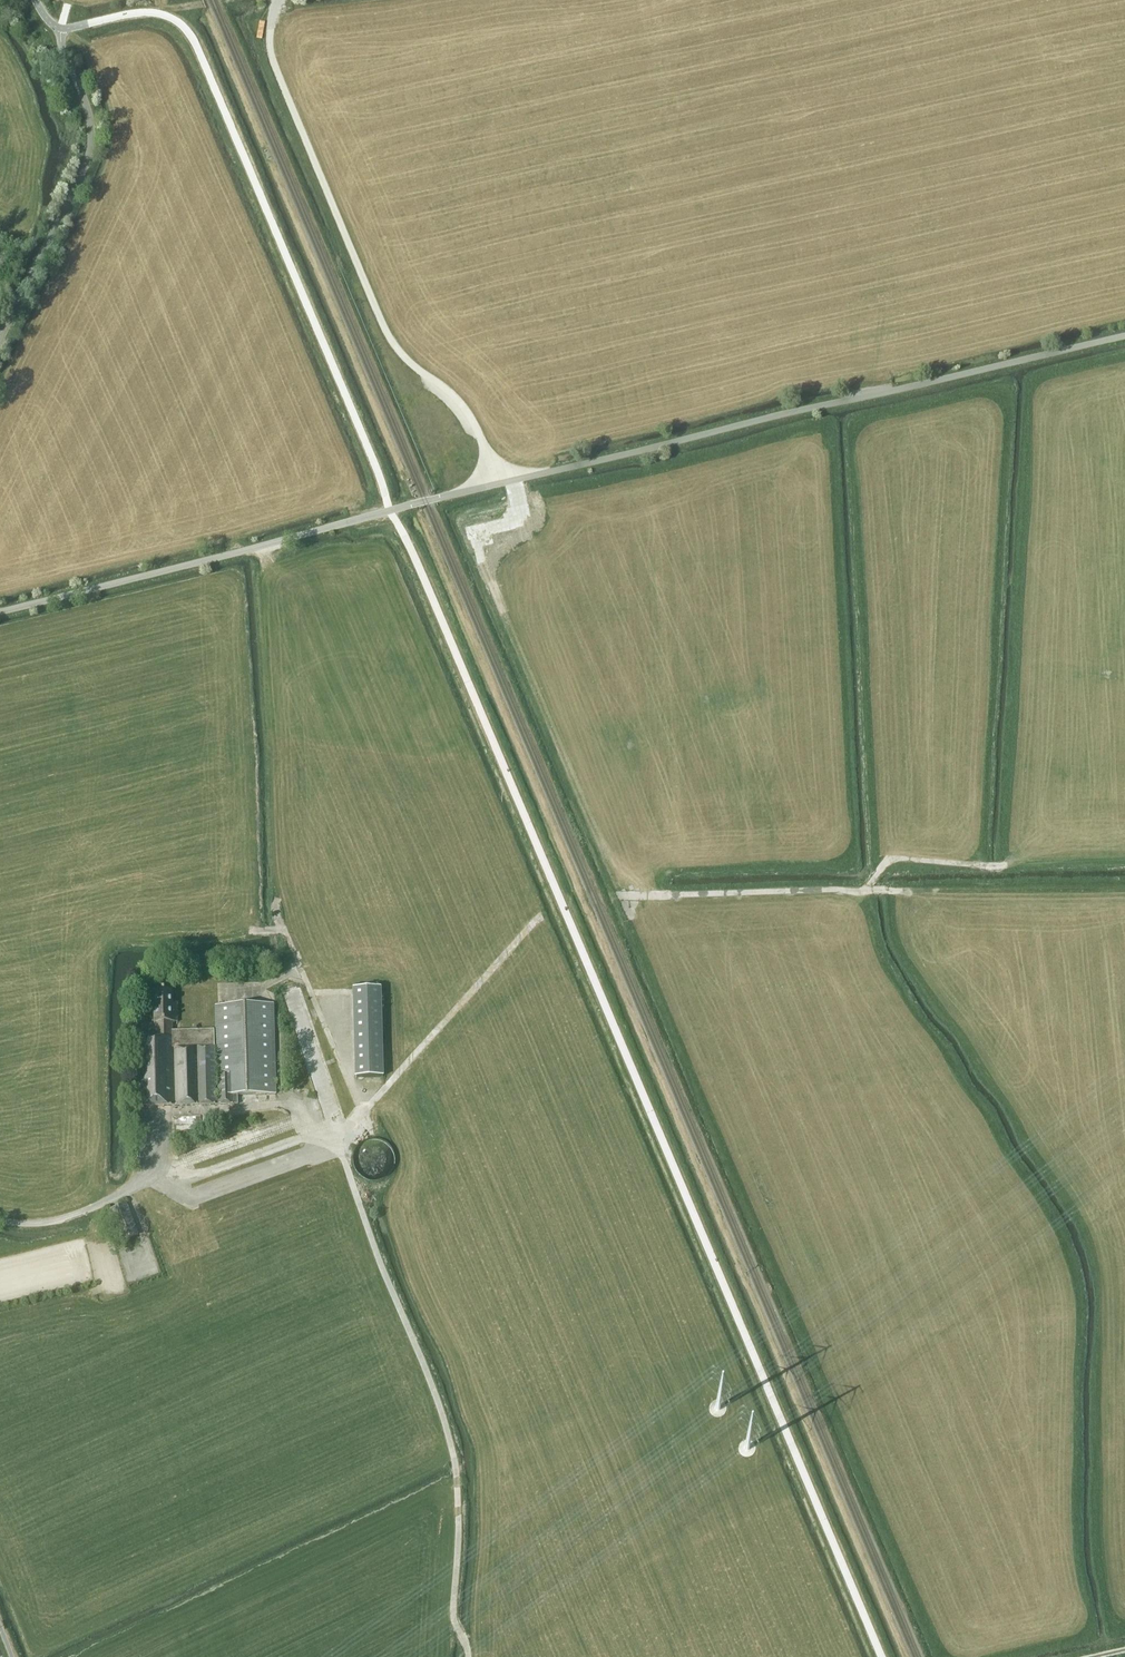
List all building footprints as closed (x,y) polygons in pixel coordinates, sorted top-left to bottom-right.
[(7,270),(14,255),(2,249),(0,253),(0,267),(7,270)] [(379,987),(353,988),(356,1078),(382,1077),(379,987)] [(172,1003),(172,992),(153,992),(153,1023),(155,1023),(155,1033),(134,1034),(135,1106),(215,1105),(214,1030),(171,1031),(171,1022),(178,1022),(178,1003),(172,1003)] [(276,1094),(274,1003),(215,1005),(218,1105),(233,1105),(233,1095),(276,1094)] [(355,1168),(358,1174),(364,1178),(370,1180),(377,1181),(383,1179),(389,1175),(393,1169),(395,1164),(395,1158),(394,1152),(391,1147),(386,1143),(381,1140),(375,1139),(368,1140),(362,1143),(357,1148),(354,1154),(353,1161),(355,1168)] [(138,1235),(127,1204),(110,1210),(121,1241),(138,1235)]
